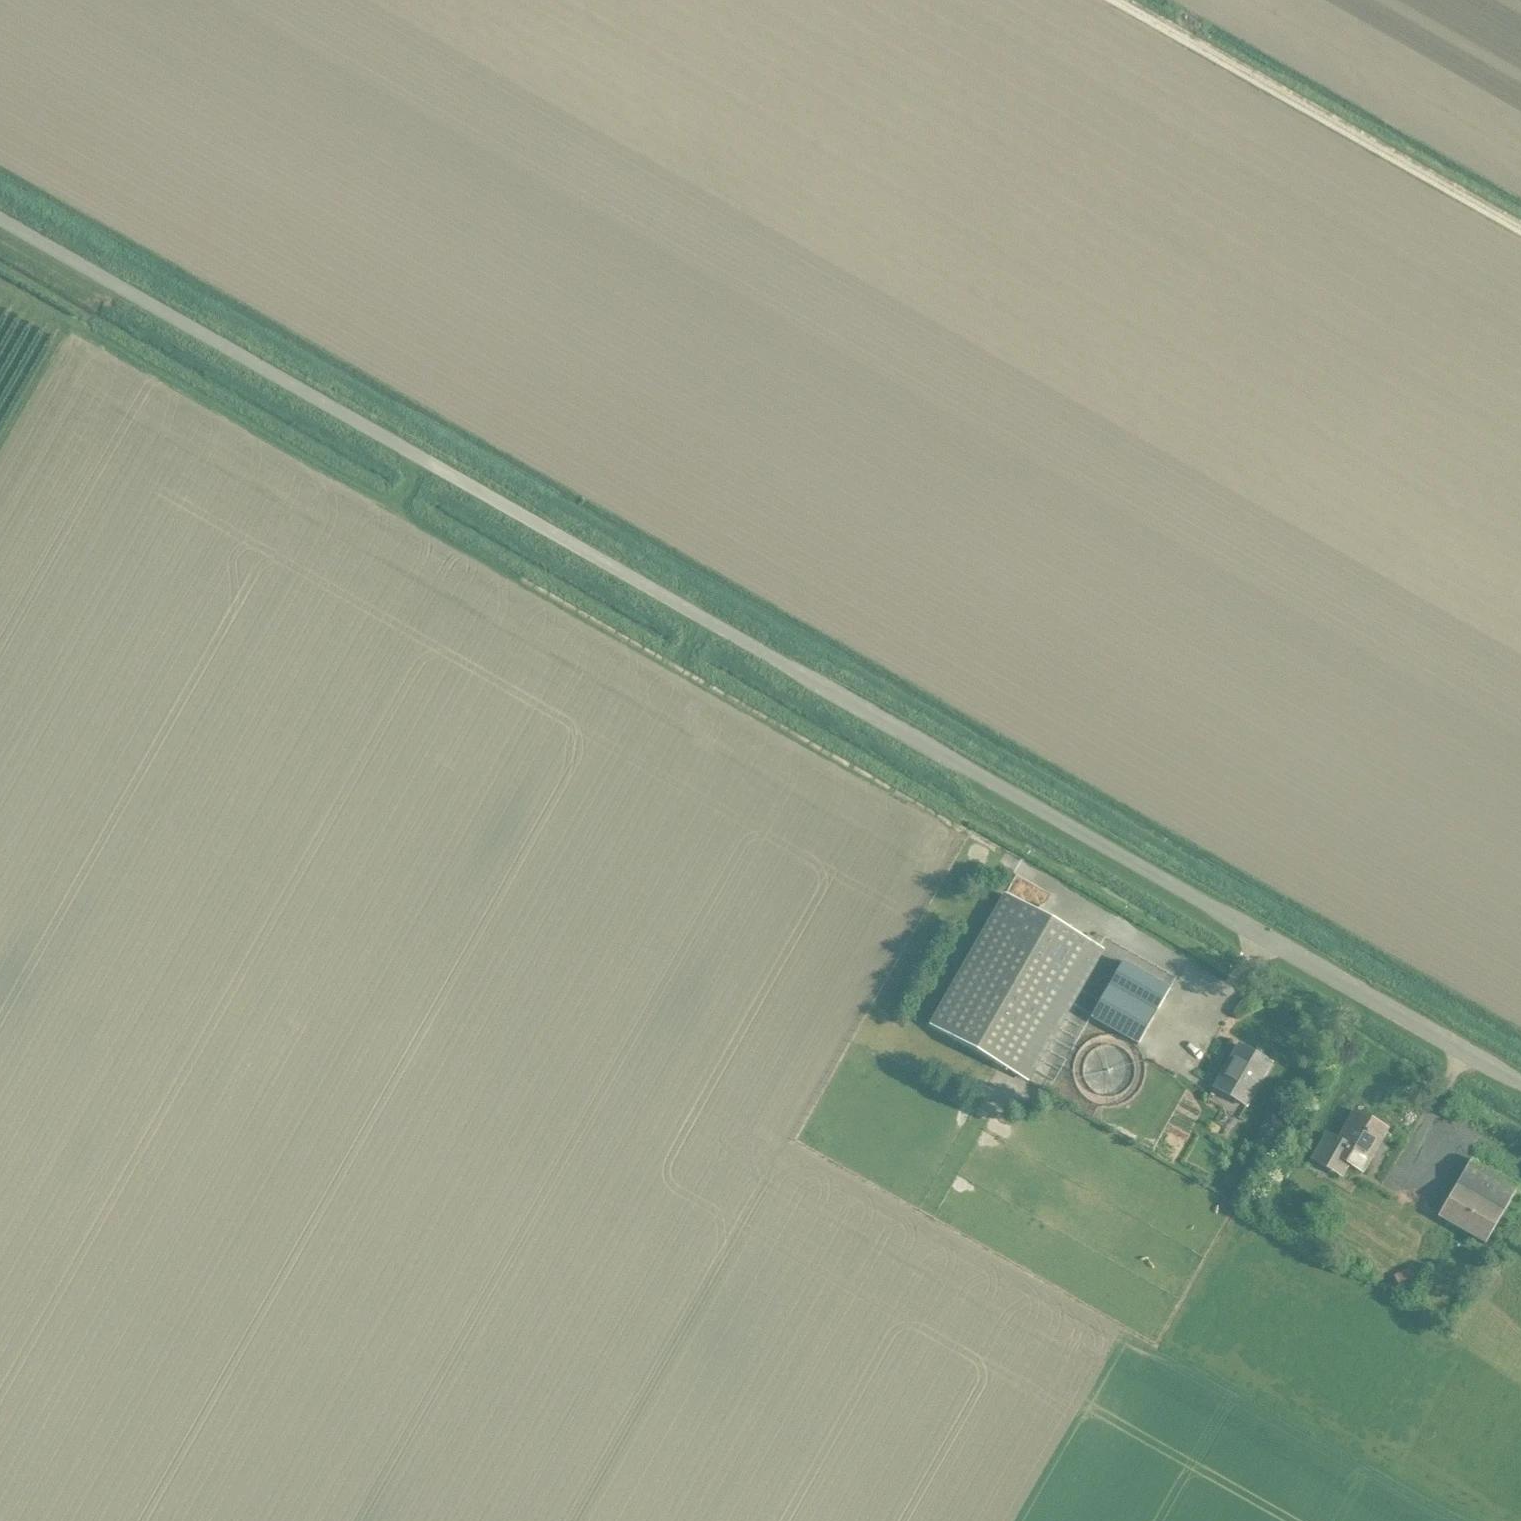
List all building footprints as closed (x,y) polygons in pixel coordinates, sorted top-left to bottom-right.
[(1023,1078),(1097,947),(1003,894),(929,1026),(1023,1078)] [(1137,1044),(1169,987),(1122,961),(1090,1017),(1137,1044)] [(1246,1105),(1270,1062),(1238,1044),(1214,1086),(1246,1105)] [(1118,1054),(1076,1065),(1082,1085),(1123,1074),(1118,1054)] [(1308,1182),(1332,1195),(1338,1184),(1335,1182),(1353,1151),(1328,1137),(1316,1159),(1320,1161),(1308,1182)] [(1488,1202),(1486,1205),(1479,1201),(1485,1192),(1460,1178),(1457,1183),(1441,1174),(1433,1188),(1426,1184),(1423,1190),(1395,1174),(1390,1182),(1387,1180),(1382,1188),(1386,1190),(1381,1198),(1409,1214),(1405,1221),(1417,1228),(1430,1235),(1440,1218),(1442,1213),(1466,1226),(1457,1241),(1479,1254),(1501,1214),(1494,1210),(1496,1206),(1488,1202)] [(1388,1282),(1402,1276),(1395,1259),(1381,1266),(1388,1282)]
